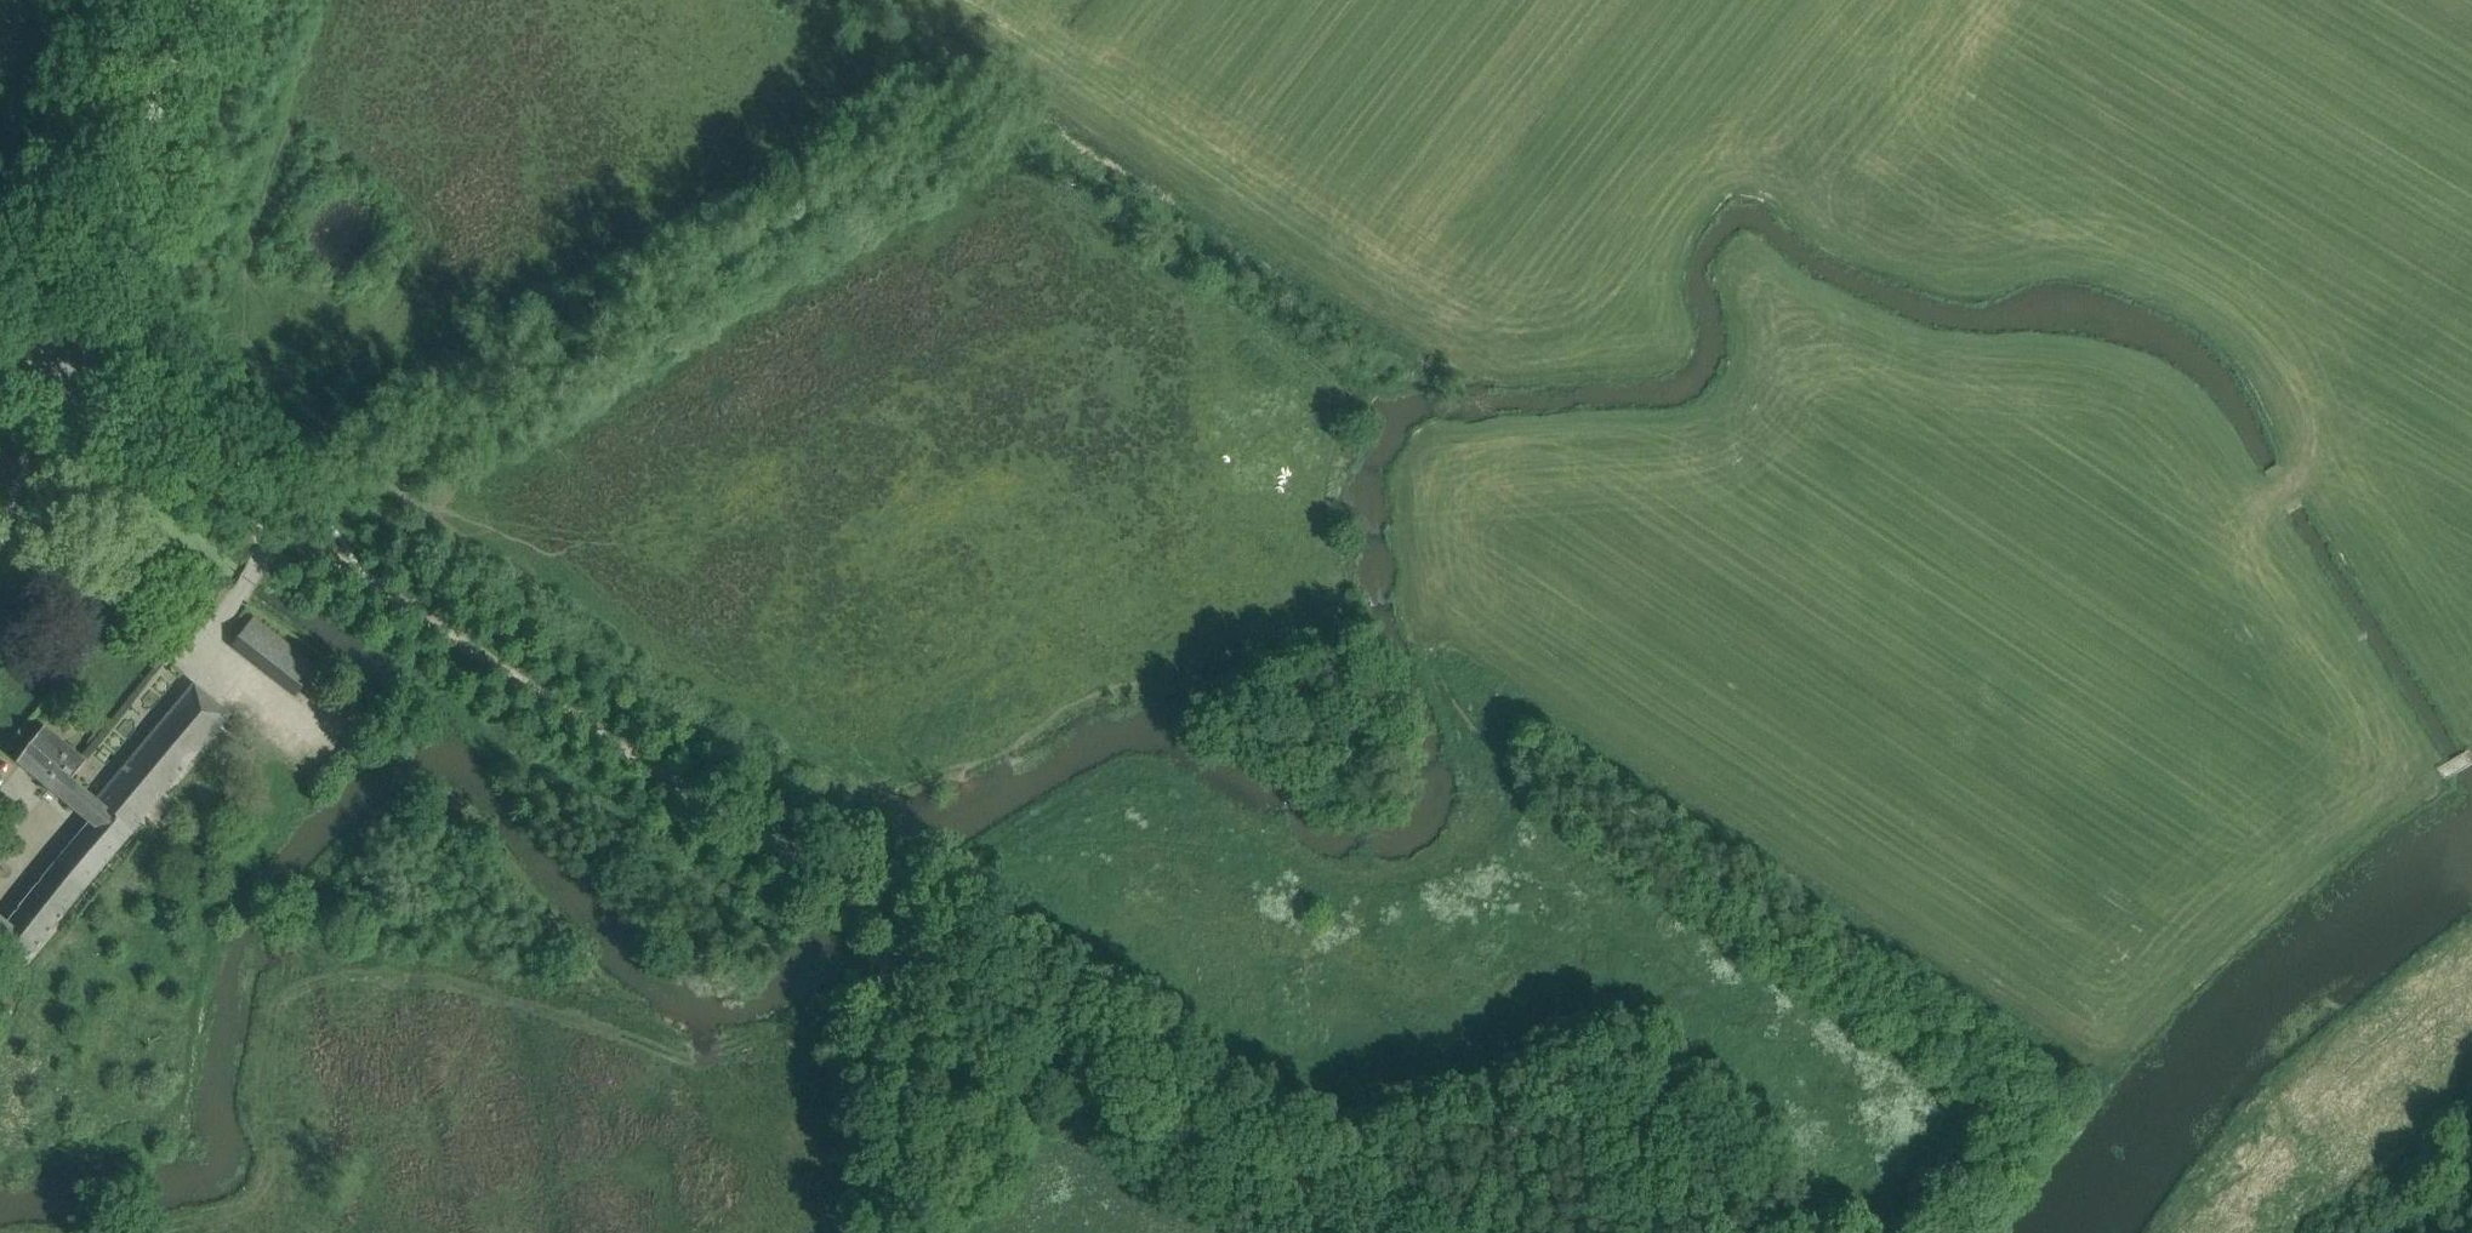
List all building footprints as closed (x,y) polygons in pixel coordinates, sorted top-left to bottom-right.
[(234,644),(297,693),(315,669),(252,620),(234,644)] [(26,745),(22,752),(125,839),(131,832),(208,741),(229,715),(193,685),(100,796),(102,798),(96,805),(68,781),(84,763),(43,727),(27,745),(26,745)] [(22,752),(15,761),(90,823),(4,925),(0,921),(0,945),(24,963),(125,839),(22,752)]
